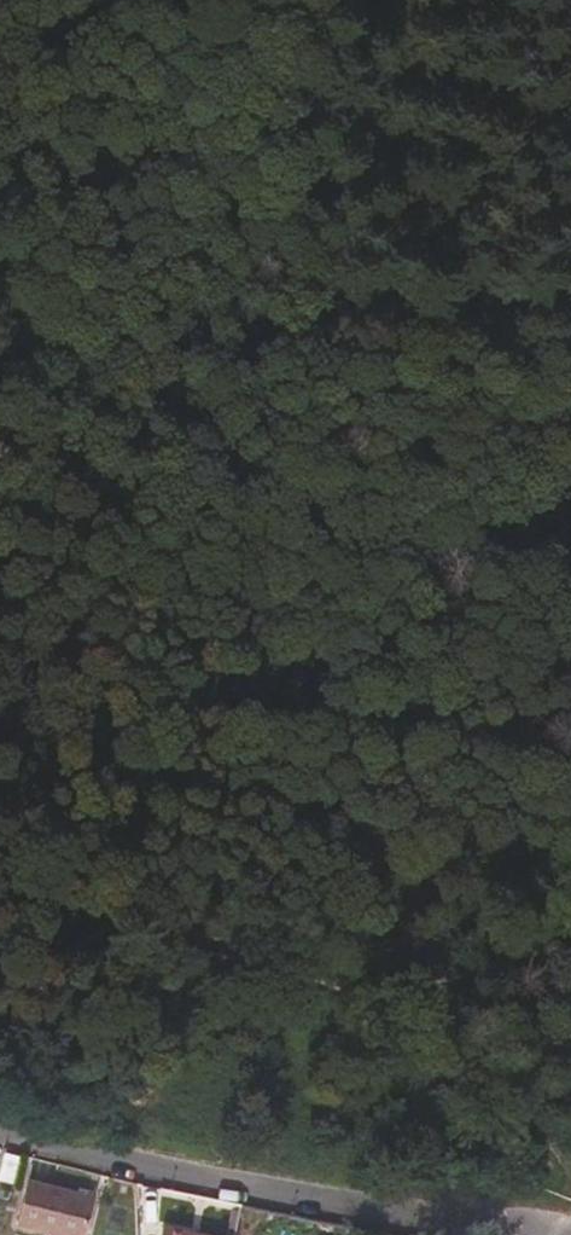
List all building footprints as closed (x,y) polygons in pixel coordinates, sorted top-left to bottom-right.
[(89,1198),(32,1184),(21,1227),(54,1234),(80,1234),(89,1198)]
